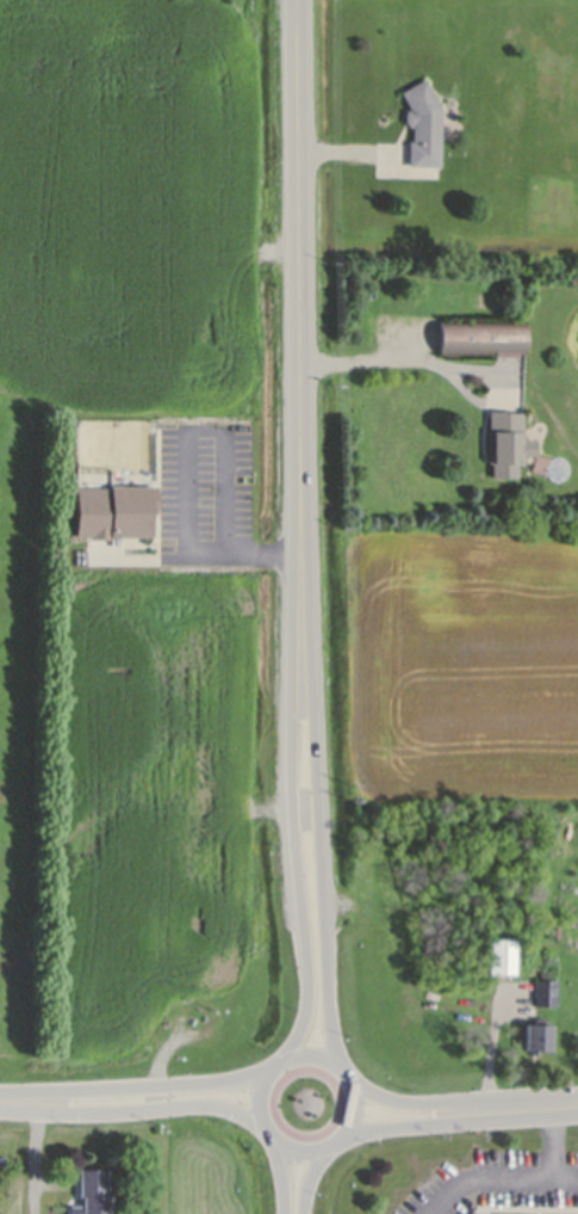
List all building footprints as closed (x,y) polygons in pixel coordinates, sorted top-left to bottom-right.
[(441,106),(440,165),(409,164),(409,140),(412,140),(412,124),(410,124),(405,119),(405,110),(410,106),(400,91),(425,76),(441,106)] [(440,355),(440,320),(526,319),(526,353),(440,355)] [(489,409),(504,409),(504,411),(523,411),(523,429),(523,462),(518,462),(518,476),(492,476),(492,460),(489,460),(489,409)] [(111,485),(157,486),(156,513),(151,512),(151,537),(113,537),(113,538),(91,538),(91,536),(76,536),(76,487),(111,488),(111,485)] [(551,920),(559,920),(559,938),(549,938),(551,920)] [(489,939),(516,939),(515,974),(489,974),(489,939)] [(557,980),(555,1006),(534,1006),(535,980),(557,980)] [(539,1050),(539,1054),(532,1054),(532,1050),(524,1050),(524,1024),(551,1025),(549,1050),(539,1050)] [(111,1194),(110,1213),(69,1213),(69,1206),(82,1206),(82,1196),(80,1196),(80,1170),(107,1170),(107,1194),(111,1194)]
